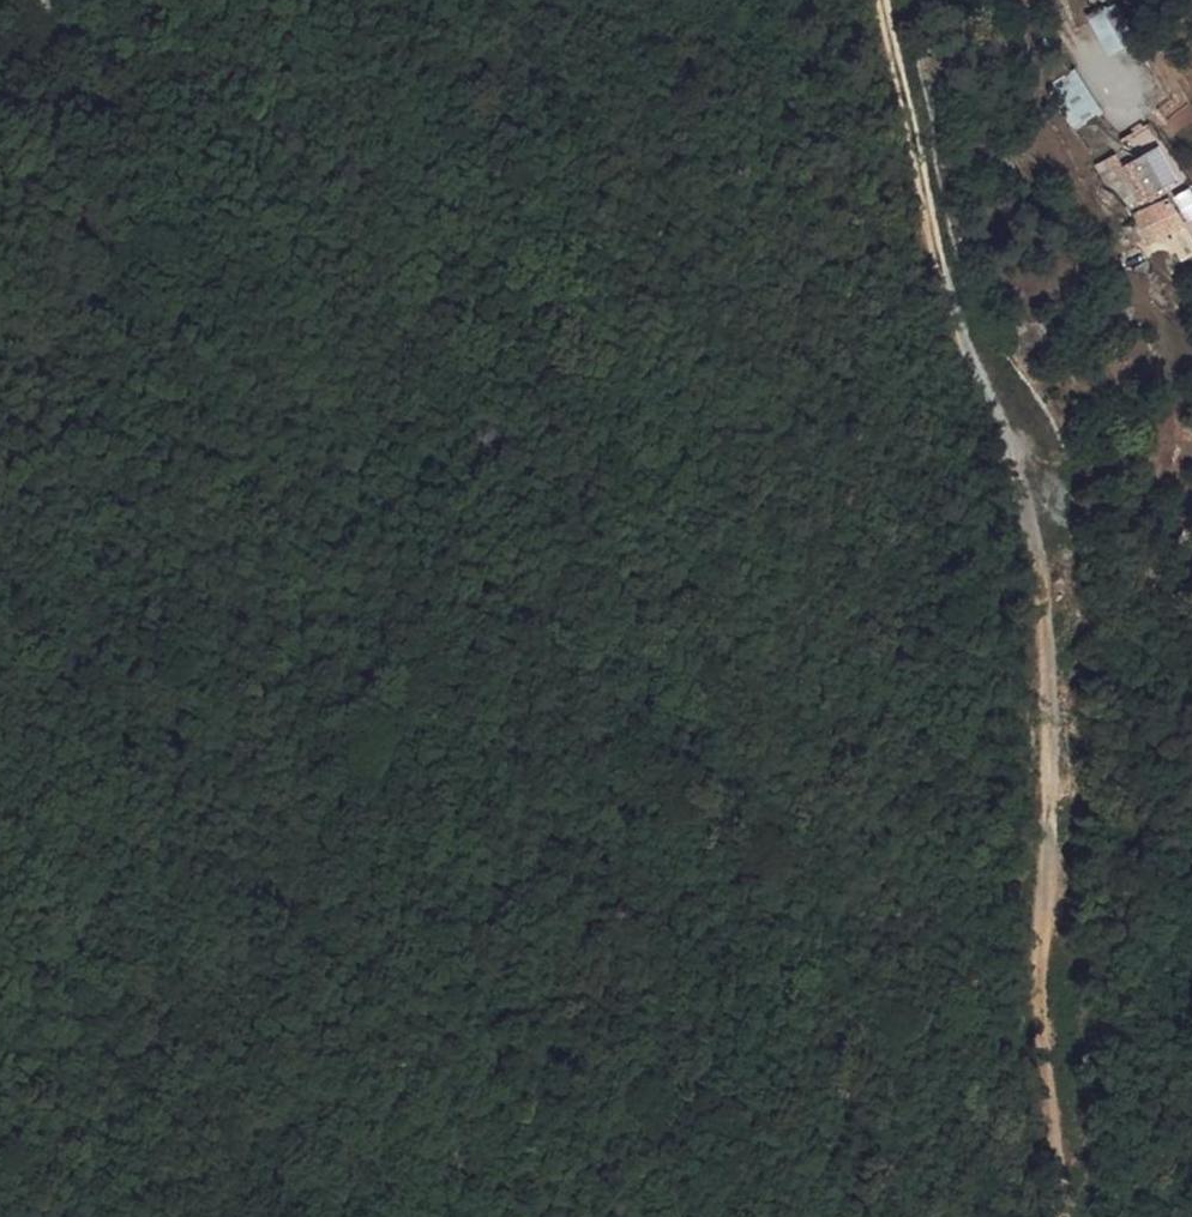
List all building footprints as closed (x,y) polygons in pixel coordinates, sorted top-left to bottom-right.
[(1107,51),(1136,43),(1126,9),(1097,17),(1107,51)] [(1053,85),(1074,126),(1102,111),(1081,70),(1053,85)] [(1107,182),(1119,183),(1116,176),(1147,160),(1142,152),(1120,164),(1116,156),(1098,166),(1107,182)] [(1135,190),(1143,209),(1134,213),(1147,238),(1181,223),(1147,160),(1116,176),(1119,183),(1125,194),(1135,190)]
